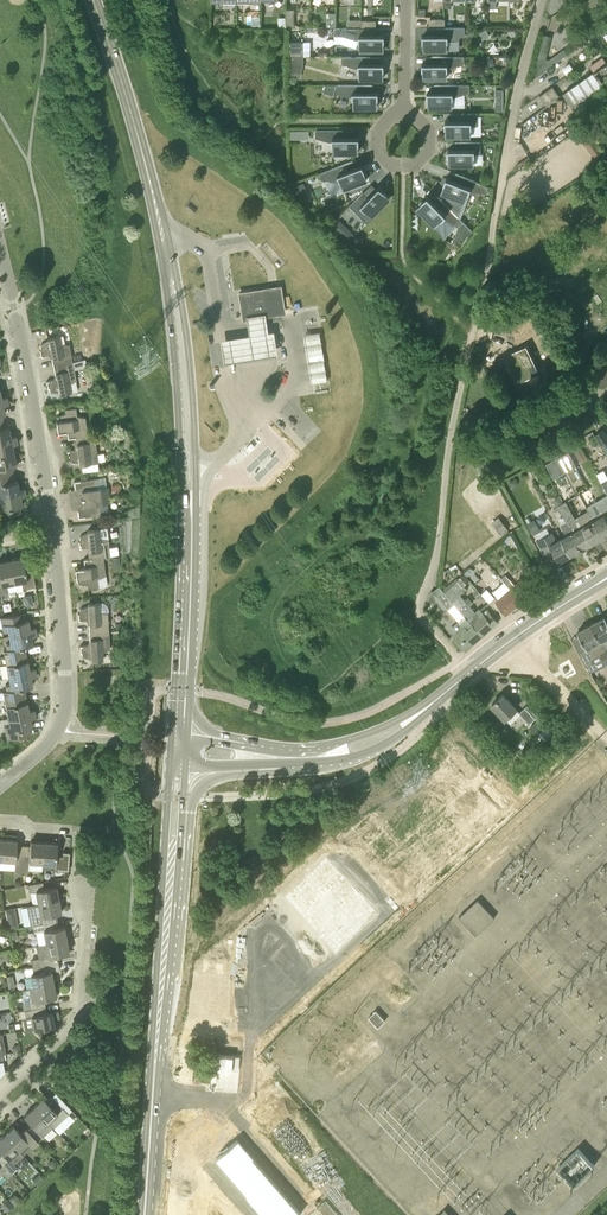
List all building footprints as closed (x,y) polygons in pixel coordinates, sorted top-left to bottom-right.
[(361,19),(352,19),(352,28),(361,28),(361,19)] [(445,28),(445,19),(430,19),(430,27),(429,27),(429,28),(430,28),(445,28)] [(385,35),(373,35),(373,28),(361,28),(352,28),(343,28),(343,35),(359,40),(359,42),(361,42),(361,50),(383,50),(383,42),(385,42),(385,35)] [(445,28),(430,28),(430,35),(423,35),(423,42),(424,42),(424,50),(447,50),(447,42),(449,42),(449,40),(465,35),(465,28),(445,28)] [(490,36),(486,29),(479,32),(483,39),(490,36)] [(538,57),(547,59),(552,36),(544,34),(538,57)] [(290,41),(290,56),(303,56),(303,50),(303,41),(290,41)] [(303,65),(303,56),(290,56),(290,66),(303,65)] [(370,63),(370,57),(370,56),(342,56),(342,64),(359,69),(359,71),(361,71),(361,79),(383,79),(383,71),(385,71),(385,63),(370,63)] [(465,63),(465,56),(429,56),(429,57),(429,63),(422,63),(422,71),(424,71),(424,79),(447,78),(447,70),(448,70),(448,69),(465,63)] [(593,71),(606,62),(603,56),(589,66),(593,71)] [(606,62),(593,71),(563,92),(583,121),(606,104),(606,62)] [(429,107),(452,107),(452,99),(454,99),(453,97),(470,92),(470,84),(434,85),(434,92),(428,92),(428,99),(429,99),(429,107)] [(373,92),(373,85),(336,85),(337,92),(353,97),(353,99),(355,99),(355,107),(377,107),(377,99),(379,99),(379,92),(373,92)] [(336,88),(336,86),(325,86),(323,93),(334,96),(336,88)] [(547,106),(555,100),(560,96),(553,86),(540,96),(547,106)] [(447,136),(471,136),(470,127),(472,127),(472,125),(478,125),(478,113),(462,113),(462,120),(445,120),(445,127),(447,128),(447,136)] [(290,130),(290,139),(301,139),(301,130),(290,130)] [(343,137),(343,130),(316,130),(316,137),(334,142),(334,144),(336,144),(336,152),(358,152),(358,144),(360,144),(360,137),(343,137)] [(605,155),(588,131),(581,135),(599,160),(605,155)] [(481,154),(481,142),(456,142),(456,149),(448,149),(448,156),(450,156),(450,164),(474,164),(474,156),(475,156),(475,154),(481,154)] [(356,167),(353,161),(354,161),(354,160),(320,173),(323,180),(340,179),(341,181),(342,181),(345,188),(367,179),(364,172),(366,171),(363,164),(356,167)] [(490,186),(456,173),(454,179),(447,177),(444,184),(445,184),(443,192),(465,200),(468,193),(469,194),(470,192),(487,193),(490,186)] [(298,192),(306,188),(303,182),(295,186),(298,192)] [(390,198),(384,192),(385,191),(380,186),(368,198),(363,193),(352,204),(361,213),(365,209),(366,210),(367,209),(373,215),(390,198)] [(433,201),(428,196),(423,201),(424,202),(418,208),(435,225),(441,219),(442,220),(443,219),(448,222),(458,226),(463,222),(456,214),(445,203),(438,196),(433,201)] [(334,227),(339,231),(345,225),(340,220),(334,227)] [(242,318),(274,313),(278,313),(283,312),(279,286),(275,287),(270,288),(238,293),(242,318)] [(250,332),(221,337),(225,363),(279,354),(275,329),(269,330),(266,311),(247,314),(250,332)] [(323,330),(306,332),(314,383),(331,380),(323,330)] [(51,359),(53,366),(73,362),(69,345),(60,344),(59,336),(47,338),(48,341),(40,345),(41,350),(40,350),(40,348),(39,349),(41,356),(51,354),(52,359),(51,359)] [(541,365),(528,338),(508,347),(521,374),(541,365)] [(85,360),(73,362),(53,366),(55,374),(56,379),(46,381),(48,389),(49,388),(48,387),(49,387),(50,391),(59,392),(60,395),(71,392),(78,390),(76,381),(76,380),(74,370),(87,367),(85,360)] [(604,361),(598,365),(606,382),(606,366),(604,361)] [(598,365),(591,369),(601,387),(606,383),(606,382),(598,365)] [(0,402),(0,422),(3,421),(2,414),(4,414),(3,405),(8,404),(7,400),(0,402)] [(88,436),(87,435),(85,417),(77,416),(76,408),(64,409),(65,413),(57,417),(57,421),(56,420),(57,428),(64,427),(64,431),(67,431),(68,438),(73,438),(88,436)] [(0,422),(0,442),(17,439),(16,435),(10,436),(9,428),(5,428),(3,421),(0,422)] [(107,426),(102,421),(96,427),(102,432),(107,426)] [(603,428),(595,434),(606,453),(606,435),(603,428)] [(87,435),(88,436),(73,438),(75,450),(67,451),(68,458),(68,457),(69,457),(70,461),(79,463),(79,465),(90,464),(98,463),(97,452),(94,434),(87,435)] [(0,442),(0,455),(14,453),(12,444),(17,443),(17,439),(0,442)] [(588,459),(580,446),(574,449),(581,462),(588,459)] [(556,458),(564,472),(576,465),(569,451),(556,458)] [(13,473),(12,466),(16,465),(14,453),(0,455),(0,476),(13,473)] [(553,478),(564,472),(556,458),(546,463),(553,478)] [(0,476),(0,496),(25,492),(24,488),(19,489),(17,480),(15,480),(13,473),(0,476)] [(68,491),(69,500),(109,495),(108,487),(106,487),(105,477),(96,478),(74,481),(75,489),(68,491)] [(516,486),(518,482),(516,478),(508,482),(511,489),(516,486)] [(120,485),(119,485),(111,484),(111,494),(120,494),(120,493),(120,485)] [(0,496),(0,502),(0,503),(0,517),(21,513),(20,506),(22,505),(20,497),(26,495),(25,492),(0,496)] [(109,495),(69,500),(70,509),(77,510),(78,517),(100,514),(109,513),(107,503),(110,503),(109,495)] [(563,502),(559,495),(555,497),(553,502),(555,506),(563,502)] [(603,537),(606,534),(606,517),(599,503),(588,510),(603,537)] [(117,514),(120,514),(125,513),(124,505),(120,506),(117,506),(117,514)] [(562,538),(571,554),(581,548),(559,508),(558,505),(553,508),(558,519),(559,519),(562,525),(566,532),(561,535),(562,538)] [(559,508),(581,548),(592,543),(583,526),(578,515),(573,518),(569,511),(568,512),(564,505),(559,508)] [(583,526),(592,543),(603,537),(588,510),(578,515),(583,526)] [(493,522),(502,534),(508,529),(499,518),(493,522)] [(533,535),(536,533),(538,532),(532,520),(527,523),(533,535)] [(87,547),(88,559),(103,557),(103,558),(110,557),(108,538),(107,528),(99,529),(87,530),(87,533),(79,537),(80,541),(79,541),(79,540),(78,540),(79,548),(87,547)] [(551,532),(536,540),(550,564),(558,559),(559,561),(571,554),(562,538),(561,535),(555,539),(551,532)] [(23,557),(10,559),(14,583),(21,581),(23,589),(36,586),(32,569),(25,571),(23,557)] [(103,557),(88,559),(83,559),(84,567),(75,568),(76,580),(77,580),(77,578),(78,583),(87,584),(88,588),(99,587),(98,579),(106,575),(103,558),(103,557)] [(120,557),(112,557),(111,566),(119,567),(120,557)] [(10,559),(0,561),(0,593),(8,592),(7,584),(14,583),(10,559)] [(471,624),(482,636),(498,621),(487,609),(483,612),(480,609),(476,612),(460,595),(467,588),(464,585),(469,580),(464,573),(458,578),(459,579),(444,591),(471,624)] [(526,573),(515,584),(510,587),(522,600),(537,586),(526,573)] [(499,598),(495,602),(506,614),(522,600),(510,587),(504,581),(492,591),(499,598)] [(449,629),(455,635),(454,635),(465,648),(469,644),(471,646),(482,636),(471,624),(444,591),(444,592),(439,586),(433,591),(428,597),(442,613),(447,609),(458,620),(449,629)] [(481,593),(489,602),(494,597),(487,589),(481,593)] [(89,632),(109,631),(108,613),(100,611),(99,603),(88,603),(88,606),(79,609),(80,614),(79,614),(79,612),(78,612),(78,620),(89,619),(89,624),(88,624),(89,632)] [(8,629),(9,636),(36,631),(35,627),(30,628),(28,619),(25,620),(24,613),(1,617),(3,630),(8,629)] [(606,651),(606,618),(605,616),(592,623),(606,651)] [(606,664),(606,651),(592,623),(578,631),(587,648),(579,653),(586,665),(593,662),(591,658),(601,653),(606,664)] [(36,631),(9,636),(11,642),(6,643),(7,649),(4,650),(5,657),(26,653),(24,646),(33,645),(31,636),(37,635),(36,631)] [(109,631),(89,632),(89,640),(90,640),(90,645),(80,645),(80,653),(81,653),(81,652),(82,652),(82,656),(91,658),(91,661),(102,660),(102,652),(110,649),(109,631)] [(26,653),(5,657),(9,677),(35,672),(35,668),(29,669),(27,660),(26,653)] [(35,672),(9,677),(10,684),(5,684),(6,690),(3,691),(5,699),(25,694),(24,687),(32,686),(31,677),(36,676),(35,672)] [(25,694),(5,699),(8,718),(35,713),(34,709),(29,710),(27,701),(25,694)] [(505,719),(516,708),(503,694),(492,704),(505,719)] [(530,723),(536,718),(525,707),(519,712),(530,723)] [(35,713),(8,718),(10,725),(5,726),(7,739),(31,734),(29,727),(32,727),(30,718),(36,717),(35,713)] [(538,719),(531,725),(539,733),(546,727),(545,726),(538,719)] [(546,727),(539,733),(545,739),(551,733),(546,727)] [(21,872),(23,854),(16,854),(17,840),(4,839),(2,860),(15,861),(14,871),(21,872)] [(29,855),(23,854),(21,872),(28,872),(29,862),(42,863),(44,842),(30,841),(29,855)] [(44,842),(42,863),(42,868),(55,869),(55,874),(62,874),(63,857),(56,857),(57,843),(44,842)] [(38,903),(59,899),(56,886),(44,889),(43,881),(28,884),(29,892),(36,891),(38,903)] [(31,925),(33,925),(57,920),(56,913),(61,912),(59,899),(38,903),(27,906),(31,925)] [(476,935),(495,917),(478,899),(459,916),(476,935)] [(46,943),(66,939),(64,926),(59,927),(57,920),(33,925),(34,932),(43,930),(46,943)] [(33,966),(58,961),(57,955),(69,953),(66,939),(46,943),(36,945),(38,958),(31,959),(33,966)] [(33,988),(54,984),(51,971),(60,969),(58,961),(33,966),(33,967),(24,968),(26,976),(31,975),(31,977),(24,977),(26,989),(29,988),(33,988)] [(32,1001),(29,1001),(30,1009),(46,1006),(44,999),(56,997),(54,984),(33,988),(29,988),(32,1001)] [(30,1009),(25,1010),(26,1016),(31,1015),(32,1016),(31,1016),(34,1030),(54,1026),(53,1019),(59,1018),(58,1011),(47,1013),(46,1006),(30,1009)] [(377,1027),(385,1020),(375,1009),(367,1016),(377,1027)] [(43,1097),(34,1107),(52,1126),(53,1127),(68,1113),(63,1108),(52,1096),(47,1101),(43,1097)] [(52,1126),(34,1107),(24,1116),(33,1125),(27,1130),(37,1140),(43,1135),(52,1126)] [(14,1126),(4,1135),(18,1150),(28,1140),(33,1145),(37,1140),(27,1130),(22,1135),(14,1126)] [(18,1150),(4,1135),(0,1139),(0,1150),(3,1153),(0,1156),(0,1160),(12,1173),(17,1167),(14,1164),(23,1155),(18,1150)] [(580,1147),(559,1167),(575,1184),(596,1164),(580,1147)] [(0,1160),(0,1177),(3,1174),(7,1177),(12,1173),(0,1160)] [(44,1178),(39,1173),(32,1179),(38,1184),(44,1178)] [(20,1199),(14,1193),(9,1199),(14,1205),(20,1199)] [(14,1206),(8,1200),(2,1206),(7,1212),(14,1206)]
